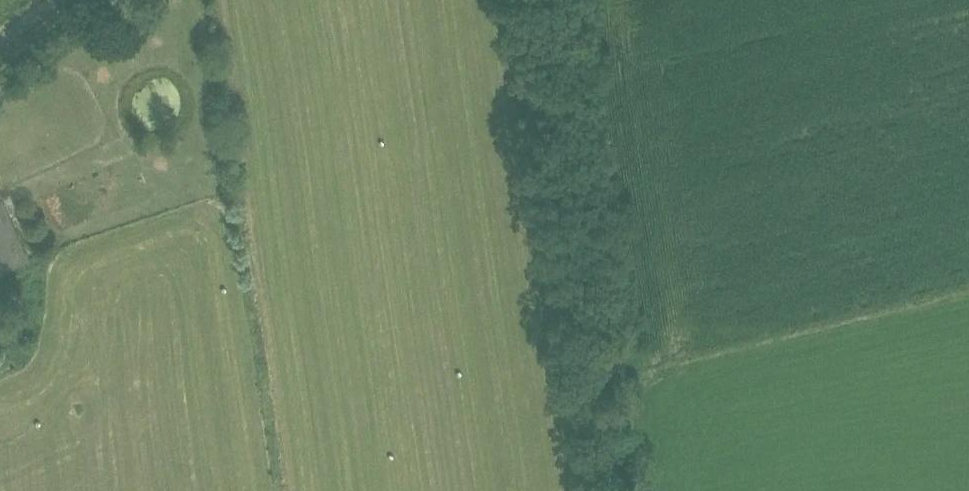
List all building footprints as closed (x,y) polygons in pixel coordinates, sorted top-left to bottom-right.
[(11,364),(4,347),(0,349),(0,368),(11,364)]
